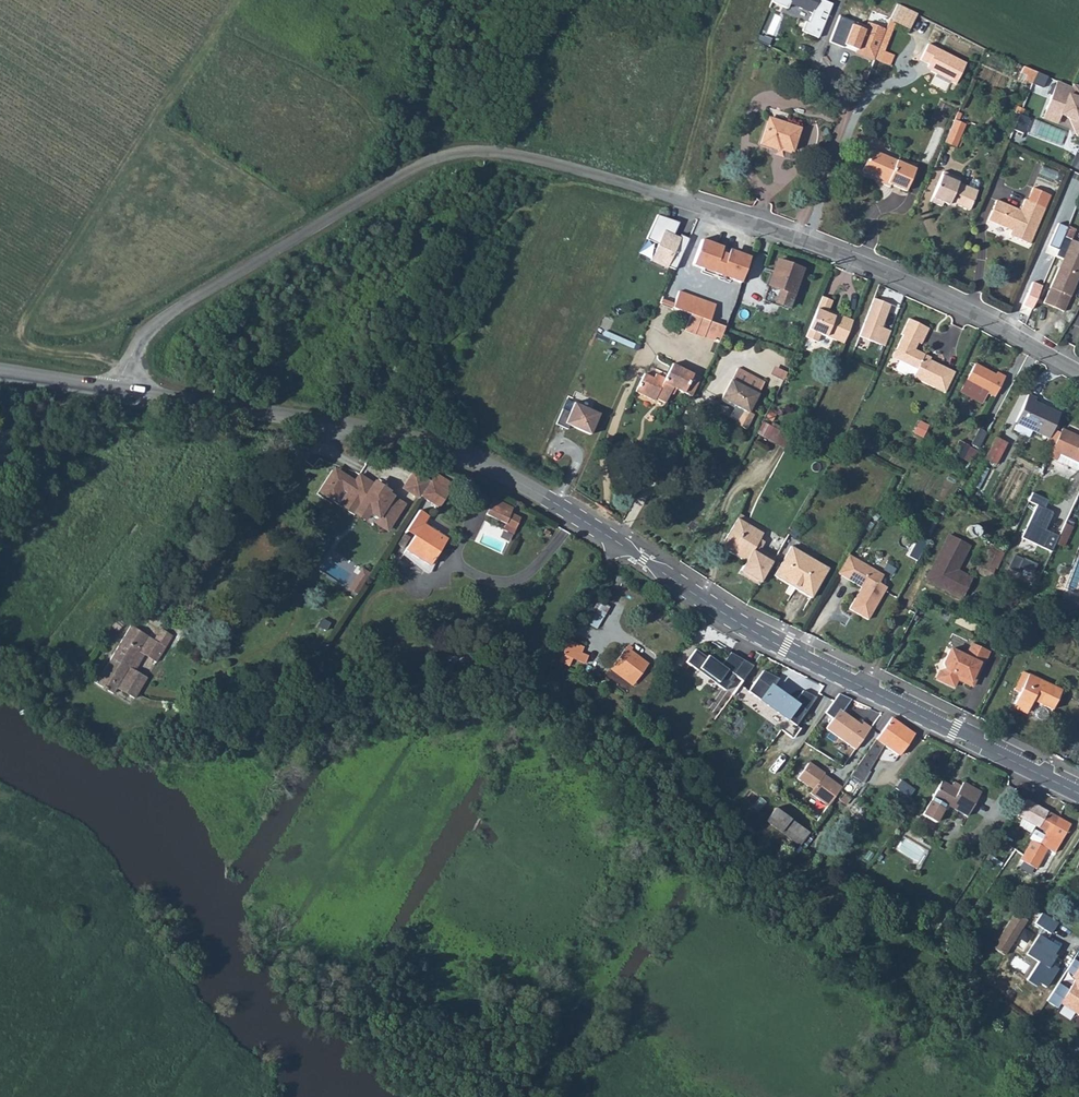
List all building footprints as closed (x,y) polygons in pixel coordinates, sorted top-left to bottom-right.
[(772,2),(787,9),(789,4),(812,13),(808,23),(806,22),(802,31),(818,38),(825,21),(820,19),(822,11),(828,14),(832,4),(823,0),(773,0),(772,2)] [(917,15),(896,4),(889,19),(896,22),(909,29),(917,15)] [(881,40),(873,58),(879,61),(896,22),(889,19),(881,40)] [(881,40),(863,33),(855,52),(872,60),(873,58),(881,40)] [(1037,73),(1022,67),(1017,79),(1023,81),(1024,80),(1032,84),(1034,80),(1037,73)] [(1044,76),(1037,73),(1034,80),(1041,83),(1044,76)] [(1056,81),(1051,94),(1056,96),(1059,87),(1069,91),(1071,87),(1056,81)] [(1071,87),(1069,91),(1059,87),(1056,96),(1051,94),(1045,109),(1060,115),(1069,118),(1074,137),(1078,136),(1078,85),(1073,83),(1071,87)] [(1024,109),(1015,105),(1013,111),(1022,115),(1024,109)] [(1057,123),(1060,115),(1045,109),(1042,118),(1057,123)] [(769,117),(759,143),(779,151),(780,147),(793,152),(800,128),(769,117)] [(955,119),(945,143),(956,147),(965,124),(959,121),(955,119)] [(862,170),(881,178),(885,181),(884,184),(888,187),(890,184),(905,191),(915,168),(871,149),(862,170)] [(942,202),(948,205),(949,201),(955,203),(968,209),(979,186),(978,181),(975,178),(971,180),(969,185),(958,181),(959,178),(942,171),(929,201),(940,206),(942,202)] [(997,198),(987,219),(1010,230),(1009,234),(1029,243),(1050,194),(1033,186),(1027,199),(1024,198),(1019,208),(997,198)] [(678,222),(656,215),(645,239),(657,244),(650,261),(665,268),(666,266),(673,269),(688,238),(679,234),(678,238),(672,235),(678,222)] [(1055,256),(1062,259),(1065,260),(1061,268),(1059,267),(1043,302),(1063,311),(1078,275),(1078,242),(1064,235),(1055,256)] [(717,245),(702,239),(692,265),(703,269),(704,266),(714,270),(713,272),(720,275),(721,272),(731,276),(730,278),(741,282),(750,256),(734,251),(727,254),(721,252),(717,245)] [(778,260),(769,284),(794,293),(803,268),(778,260)] [(769,284),(763,300),(788,309),(794,293),(769,284)] [(679,291),(673,308),(691,314),(710,321),(716,304),(679,291)] [(837,340),(847,317),(840,315),(839,318),(834,316),(835,313),(828,310),(832,300),(821,295),(805,336),(816,341),(820,333),(837,340)] [(892,304),(873,297),(858,337),(885,347),(891,332),(883,330),(892,304)] [(691,314),(686,330),(705,337),(710,321),(691,314)] [(847,317),(837,340),(843,343),(852,320),(847,317)] [(929,328),(909,318),(902,334),(903,335),(897,348),(903,352),(899,360),(917,369),(913,377),(934,387),(944,367),(930,360),(924,357),(925,354),(915,349),(918,342),(921,344),(929,328)] [(903,352),(897,348),(893,357),(899,360),(903,352)] [(644,373),(635,391),(653,401),(654,398),(664,403),(669,393),(672,395),(675,389),(690,396),(700,377),(672,363),(664,378),(655,373),(653,378),(644,373)] [(995,373),(974,363),(960,391),(981,402),(986,392),(994,397),(1005,376),(996,371),(995,373)] [(738,367),(731,379),(758,393),(765,381),(738,367)] [(944,367),(934,387),(945,393),(955,372),(944,367)] [(758,393),(731,379),(720,398),(735,406),(729,417),(736,421),(735,424),(745,429),(752,414),(749,412),(759,394),(758,393)] [(1046,441),(1054,445),(1060,433),(1052,429),(1060,413),(1034,401),(1036,397),(1028,394),(1015,422),(1016,423),(1013,430),(1028,437),(1031,431),(1047,438),(1046,441)] [(567,411),(560,407),(553,422),(565,428),(567,424),(588,433),(597,412),(572,401),(567,411)] [(929,426),(918,421),(913,432),(924,437),(929,426)] [(972,444),(979,447),(987,433),(980,429),(972,444)] [(1049,458),(1056,460),(1059,454),(1078,464),(1078,437),(1062,429),(1060,433),(1054,445),(1049,458)] [(996,437),(985,459),(996,464),(1007,443),(996,437)] [(1056,460),(1077,470),(1078,467),(1078,464),(1059,454),(1056,460)] [(435,471),(431,477),(450,489),(454,483),(435,471)] [(403,488),(418,498),(419,497),(428,482),(413,472),(403,488)] [(335,473),(325,490),(337,497),(342,488),(348,492),(345,497),(359,507),(356,510),(366,517),(369,512),(378,517),(377,519),(390,527),(404,505),(387,493),(384,497),(371,489),(374,485),(373,484),(359,475),(353,484),(335,473)] [(428,482),(419,497),(437,508),(450,489),(431,477),(428,482)] [(389,491),(375,482),(373,484),(374,485),(371,489),(384,497),(387,493),(389,491)] [(1050,553),(1058,538),(1046,532),(1053,514),(1045,509),(1049,501),(1033,494),(1028,502),(1038,507),(1022,540),(1050,553)] [(490,504),(485,514),(505,524),(510,514),(490,504)] [(356,510),(354,514),(364,520),(366,517),(356,510)] [(419,510),(410,523),(419,529),(414,536),(405,550),(429,565),(447,538),(424,523),(429,516),(419,510)] [(746,560),(742,566),(762,579),(775,557),(761,547),(764,540),(759,537),(765,528),(741,512),(721,545),(746,560)] [(377,519),(375,522),(387,530),(390,527),(377,519)] [(410,523),(406,530),(414,536),(419,529),(410,523)] [(1066,527),(1057,545),(1064,548),(1073,529),(1066,527)] [(403,532),(397,542),(402,547),(409,536),(403,532)] [(931,568),(926,578),(962,597),(973,576),(958,568),(971,543),(950,533),(933,565),(937,567),(935,570),(931,568)] [(829,567),(791,545),(774,574),(812,596),(829,567)] [(995,571),(1004,552),(988,545),(980,563),(977,561),(971,573),(987,581),(992,570),(995,571)] [(884,574),(849,553),(838,572),(862,586),(864,587),(862,592),(858,593),(850,607),(869,618),(888,586),(880,581),(884,574)] [(1008,564),(1003,579),(1021,585),(1026,571),(1008,564)] [(742,566),(740,570),(760,583),(762,579),(742,566)] [(357,595),(370,573),(361,567),(348,589),(357,595)] [(586,622),(597,628),(605,614),(594,608),(586,622)] [(120,617),(112,625),(117,631),(125,623),(120,617)] [(130,624),(96,681),(114,692),(117,687),(134,697),(147,676),(136,668),(145,654),(157,661),(173,634),(161,626),(153,638),(130,624)] [(991,648),(993,649),(1001,633),(999,632),(991,648)] [(1013,639),(1001,633),(993,649),(1006,655),(1013,639)] [(568,640),(559,661),(567,665),(571,657),(584,662),(588,654),(581,651),(583,646),(568,640)] [(971,689),(989,654),(973,646),(966,659),(950,650),(943,665),(944,670),(939,672),(935,679),(952,688),(956,681),(957,679),(959,680),(960,683),(971,689)] [(646,663),(624,647),(608,669),(630,685),(646,663)] [(694,649),(684,662),(696,670),(698,668),(716,681),(715,684),(723,690),(730,681),(727,680),(732,674),(741,680),(750,667),(729,652),(720,665),(706,655),(705,657),(694,649)] [(500,655),(499,666),(515,666),(516,656),(500,655)] [(1013,688),(1019,692),(1023,683),(1027,685),(1032,674),(1022,670),(1013,688)] [(738,684),(731,694),(791,738),(798,728),(794,725),(814,697),(800,691),(791,704),(784,699),(785,698),(779,694),(778,695),(770,689),(777,679),(761,671),(746,691),(738,684)] [(1019,692),(1013,703),(1027,710),(1032,700),(1051,709),(1061,688),(1032,674),(1027,685),(1023,683),(1019,692)] [(832,718),(825,728),(854,750),(870,728),(861,721),(859,724),(852,719),(850,720),(847,718),(848,716),(843,713),(852,700),(838,693),(824,712),(832,718)] [(1027,710),(1013,703),(1011,707),(1025,714),(1027,710)] [(890,718),(850,775),(862,782),(884,746),(898,756),(913,734),(890,718)] [(326,738),(336,744),(342,735),(331,728),(326,738)] [(808,763),(796,780),(811,790),(809,794),(827,807),(841,787),(827,777),(824,778),(822,776),(824,774),(808,763)] [(942,781),(922,814),(935,823),(946,806),(966,817),(981,792),(963,782),(958,790),(942,781)] [(1017,816),(1023,819),(1034,826),(1038,828),(1048,811),(1027,800),(1017,816)] [(775,808),(765,822),(799,847),(809,832),(775,808)] [(1048,811),(1038,828),(1045,832),(1045,833),(1048,834),(1058,817),(1048,811)] [(1032,839),(1020,859),(1036,869),(1047,849),(1053,853),(1070,824),(1058,817),(1048,834),(1045,833),(1038,843),(1032,839)] [(1034,826),(1023,819),(1019,826),(1030,833),(1034,826)] [(998,839),(995,845),(1008,854),(1012,848),(998,839)] [(992,947),(1005,955),(1027,920),(1014,912),(992,947)] [(1042,913),(1035,924),(1051,934),(1058,923),(1042,913)] [(932,925),(938,929),(942,923),(936,919),(932,925)] [(1058,948),(1038,935),(1026,954),(1038,962),(1026,980),(1037,987),(1040,984),(1047,989),(1059,970),(1050,965),(1056,956),(1054,955),(1058,948)] [(1046,1002),(1057,1009),(1060,1004),(1078,1015),(1078,963),(1075,960),(1067,972),(1072,976),(1070,979),(1073,981),(1069,988),(1058,981),(1046,1002)]
